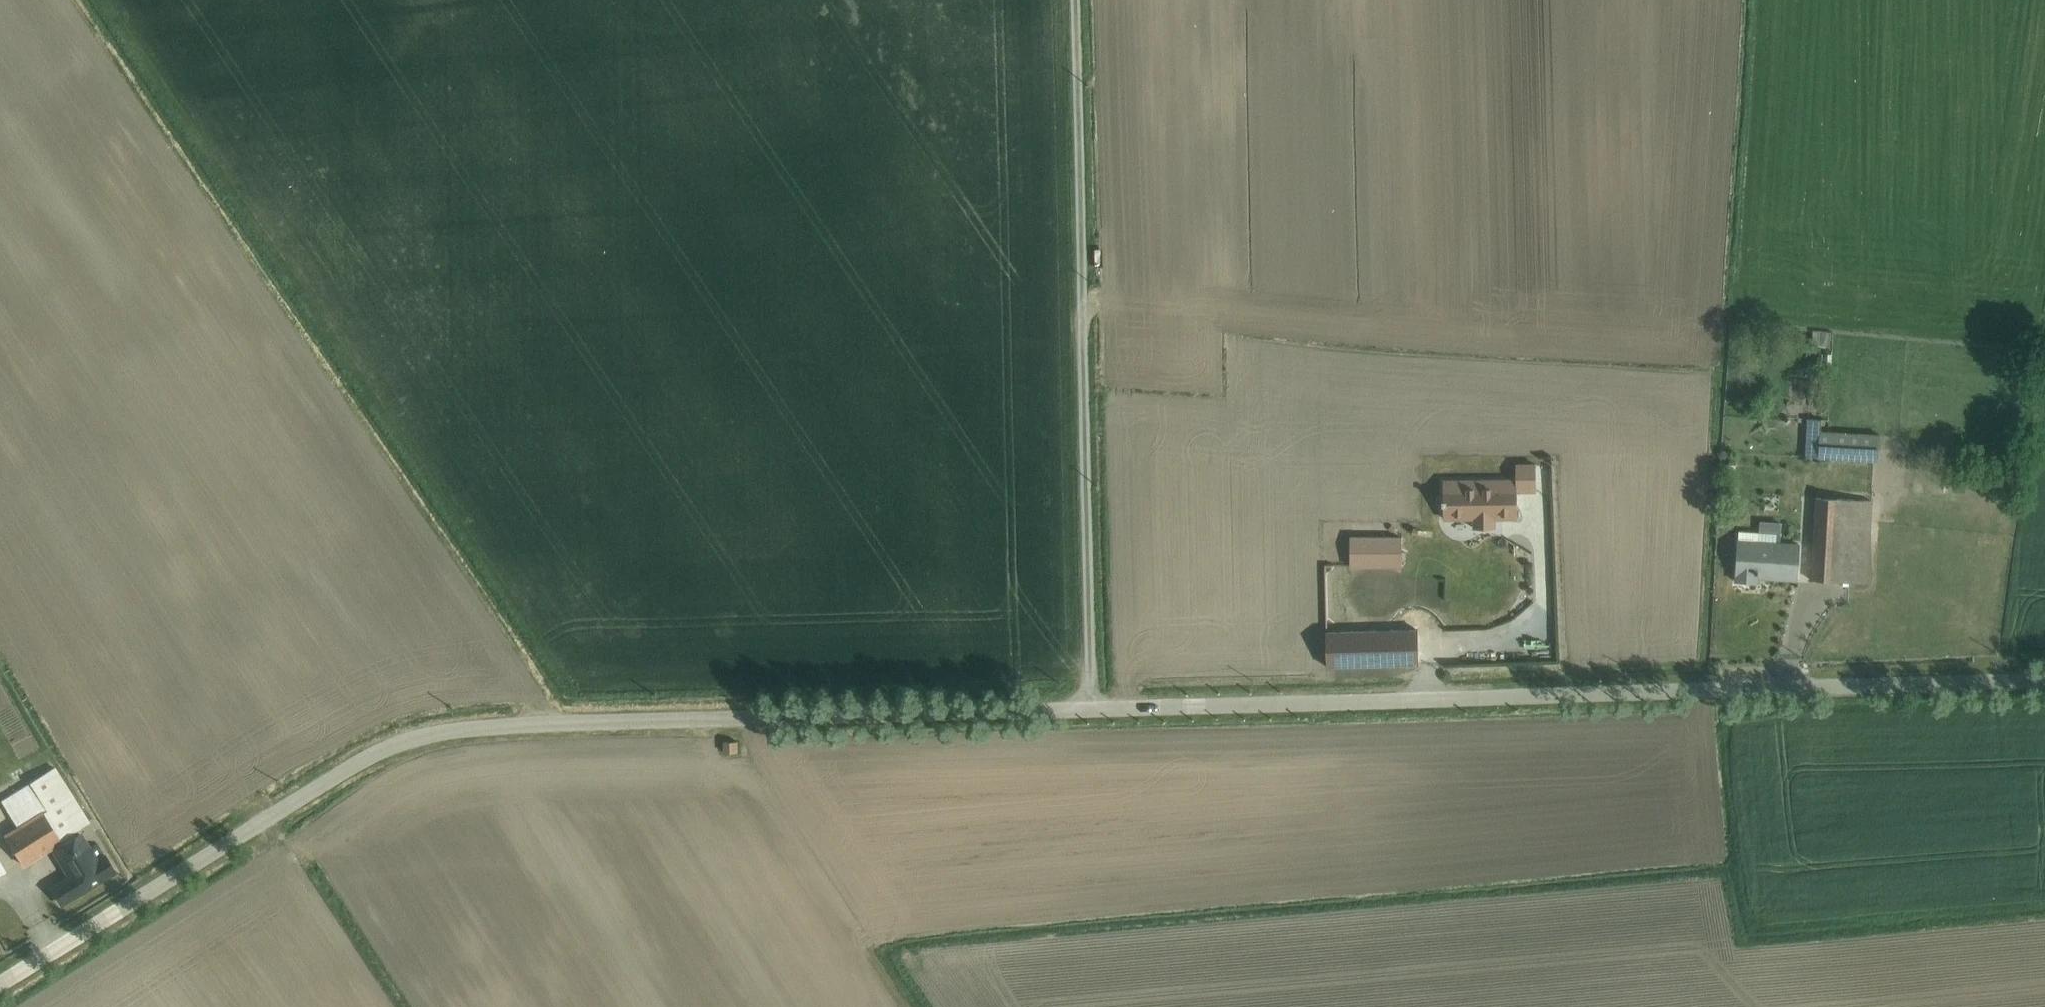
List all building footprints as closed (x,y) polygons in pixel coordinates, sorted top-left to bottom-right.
[(1807,419),(1806,457),(1880,461),(1882,434),(1820,430),(1821,420),(1807,419)] [(1515,480),(1444,479),(1444,520),(1473,520),(1473,528),(1496,528),(1496,520),(1518,520),(1518,493),(1535,493),(1535,463),(1516,463),(1515,480)] [(1815,498),(1811,580),(1869,583),(1874,501),(1815,498)] [(1738,539),(1736,576),(1737,576),(1736,582),(1758,583),(1758,577),(1798,580),(1801,543),(1780,542),(1782,521),(1759,520),(1759,532),(1739,531),(1739,539),(1738,539)] [(1401,536),(1351,536),(1352,567),(1402,567),(1401,536)] [(1329,625),(1327,659),(1419,665),(1421,631),(1329,625)] [(738,741),(724,742),(724,753),(738,752),(738,741)] [(55,768),(1,801),(17,827),(3,835),(23,868),(51,850),(66,877),(50,886),(61,905),(114,872),(97,843),(91,847),(82,832),(75,836),(73,833),(90,822),(55,768)]
